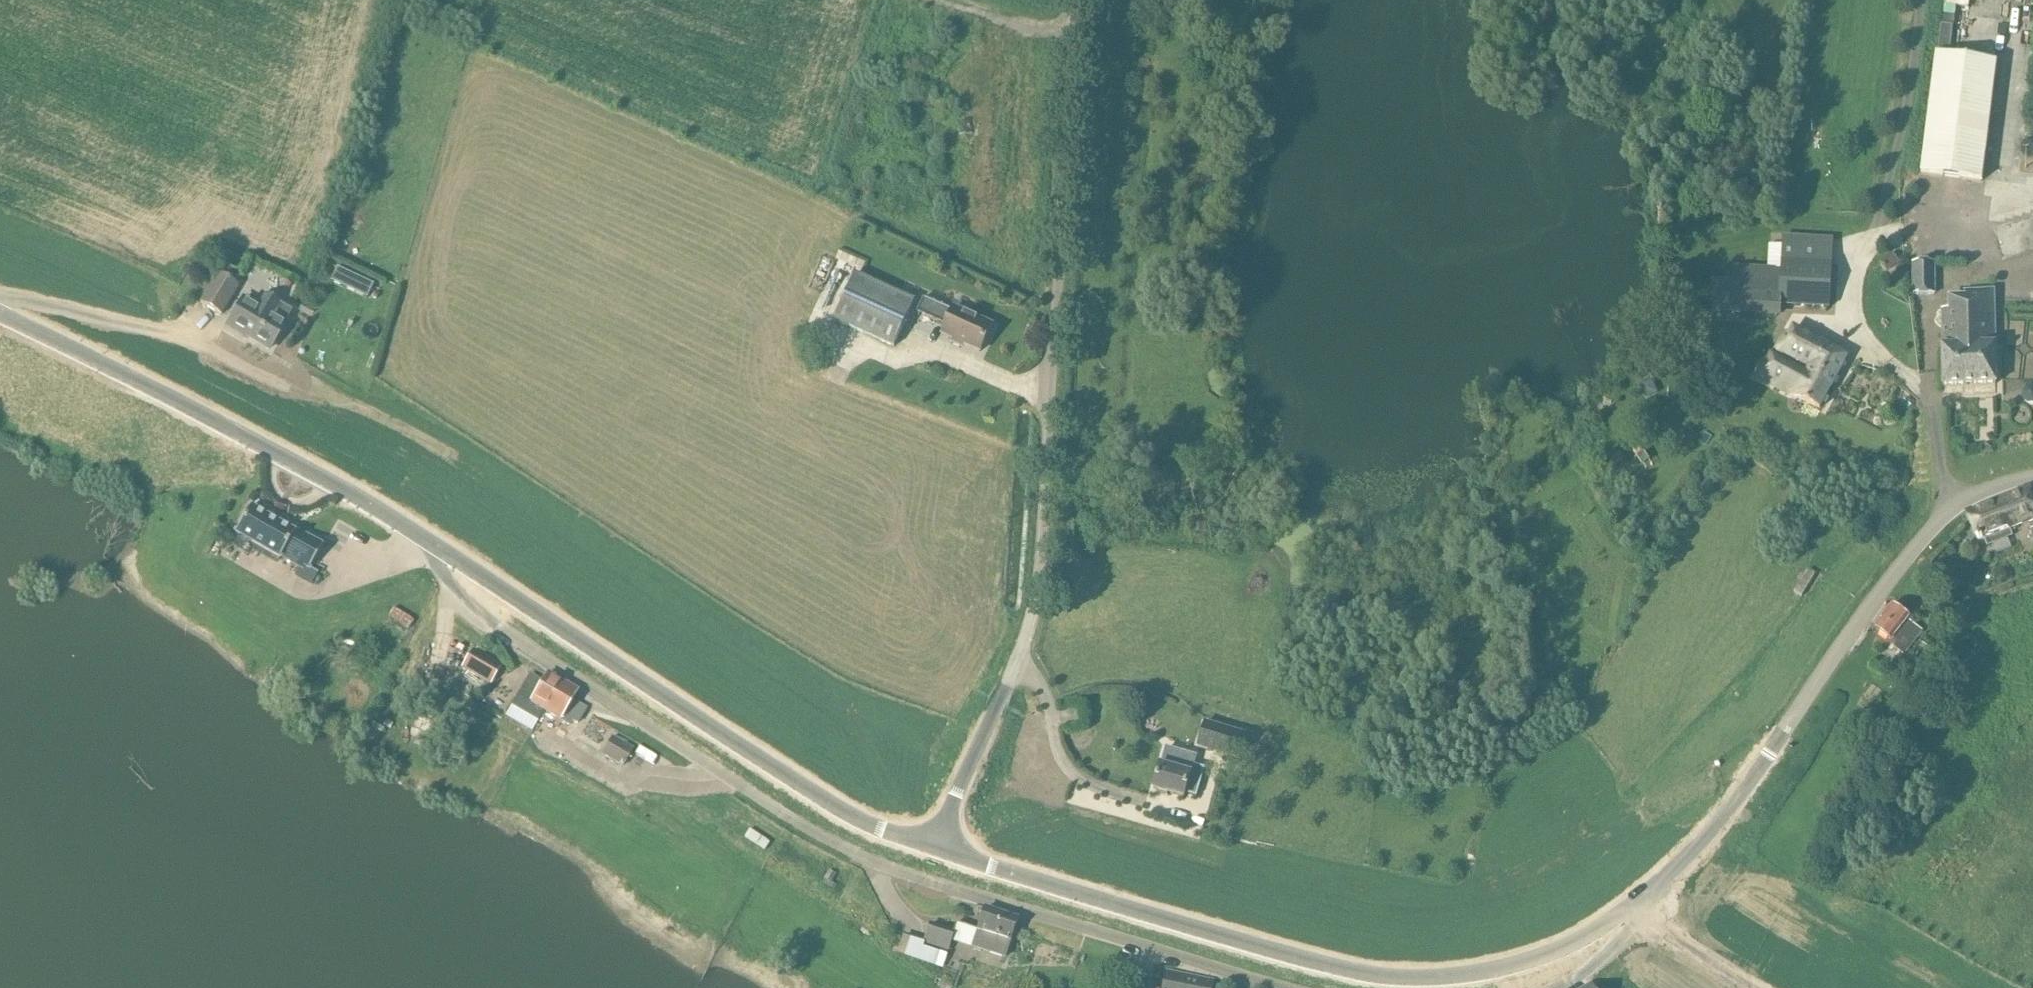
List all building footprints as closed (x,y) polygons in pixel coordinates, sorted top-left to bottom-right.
[(1919,180),(1979,185),(1991,66),(1931,60),(1919,180)] [(2031,247),(2028,236),(2016,239),(2011,221),(2032,216),(2032,206),(1998,215),(2007,253),(2031,247)] [(1732,265),(1732,278),(1731,314),(1781,317),(1782,307),(1829,309),(1834,238),(1783,236),(1781,268),(1732,265)] [(1936,262),(1911,263),(1912,296),(1936,295),(1936,262)] [(366,298),(372,285),(336,269),(330,281),(366,298)] [(895,348),(917,301),(857,273),(835,321),(895,348)] [(239,287),(214,275),(200,305),(224,317),(239,287)] [(1948,296),(1948,309),(1942,309),(1943,345),(1942,345),(1943,386),(1997,385),(1996,344),(1995,344),(1993,291),(1965,292),(1965,296),(1948,296)] [(269,350),(285,324),(292,311),(264,294),(257,307),(243,299),(227,327),(247,339),(248,337),(269,350)] [(954,308),(953,311),(923,297),(917,313),(946,326),(942,334),(982,352),(994,326),(954,308)] [(1849,356),(1795,327),(1777,358),(1784,362),(1780,369),(1768,362),(1759,378),(1824,411),(1849,356)] [(2028,489),(1967,514),(1977,536),(2029,520),(2032,538),(2032,502),(2028,489)] [(304,567),(309,570),(322,546),(295,530),(294,532),(250,507),(235,534),(279,560),(280,559),(301,572),(304,567)] [(1876,629),(1892,641),(1893,641),(1890,644),(1905,656),(1925,632),(1908,620),(1910,618),(1891,604),(1881,618),(1883,620),(1876,629)] [(483,655),(473,649),(461,669),(490,686),(494,680),(503,664),(484,653),(483,655)] [(530,673),(517,696),(511,707),(538,723),(544,712),(542,710),(561,680),(548,672),(543,681),(530,673)] [(578,690),(561,680),(542,710),(544,712),(569,727),(572,722),(578,725),(587,708),(572,699),(578,690)] [(1206,721),(1198,746),(1239,759),(1246,734),(1206,721)] [(612,737),(602,755),(623,767),(633,749),(612,737)] [(1185,797),(1186,793),(1197,796),(1206,768),(1193,764),(1190,773),(1161,765),(1154,788),(1159,790),(1157,793),(1168,797),(1169,793),(1185,797)] [(1006,959),(1012,941),(1019,919),(987,908),(980,929),(957,922),(955,930),(931,922),(924,942),(911,938),(904,956),(943,969),(948,955),(926,947),(926,945),(950,953),(953,942),(1006,959)] [(1210,987),(1211,981),(1168,973),(1165,987),(1212,987),(1213,987),(1210,987)]
